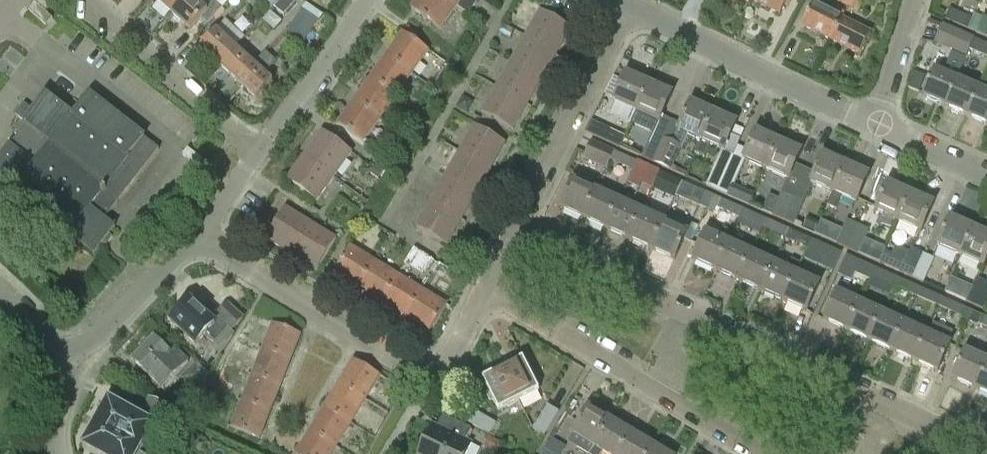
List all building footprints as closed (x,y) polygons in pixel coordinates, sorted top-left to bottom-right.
[(57,0),(38,0),(35,3),(46,12),(57,0)] [(172,14),(184,0),(157,0),(172,14)] [(214,0),(184,0),(172,14),(191,30),(201,18),(208,24),(223,8),(214,0)] [(260,3),(272,12),(280,0),(262,0),(260,3)] [(468,0),(420,0),(415,7),(449,29),(468,0)] [(788,0),(752,0),(780,15),(788,0)] [(847,7),(859,13),(865,0),(851,0),(847,7)] [(802,26),(831,41),(842,20),(845,14),(831,6),(828,12),(813,5),(802,26)] [(541,6),(489,113),(523,130),(575,22),(541,6)] [(945,20),(967,30),(972,18),(951,8),(945,20)] [(320,20),(303,9),(287,32),(304,44),(320,20)] [(972,18),(967,30),(986,38),(986,19),(974,14),(972,18)] [(842,20),(831,41),(860,55),(871,34),(842,20)] [(237,49),(245,39),(225,21),(201,48),(221,66),(237,49)] [(967,58),(970,50),(975,39),(975,38),(943,25),(934,44),(967,58)] [(371,142),(436,48),(407,28),(342,122),(371,142)] [(975,39),(970,50),(986,58),(986,44),(975,39)] [(221,66),(239,82),(255,65),(237,49),(221,66)] [(258,100),(273,82),(265,74),(277,62),(266,52),(255,65),(239,82),(258,100)] [(934,70),(923,97),(945,106),(957,79),(934,70)] [(612,102),(637,114),(651,83),(626,72),(612,102)] [(945,106),(969,117),(981,90),(957,79),(945,106)] [(651,83),(637,114),(660,124),(674,94),(651,83)] [(986,124),(986,92),(981,90),(969,117),(986,124)] [(25,104),(16,115),(24,121),(14,134),(17,136),(11,145),(10,145),(0,158),(0,180),(95,254),(116,228),(105,219),(117,204),(160,149),(90,94),(74,116),(45,93),(33,110),(25,104)] [(688,135),(702,141),(715,113),(691,103),(673,143),(664,139),(653,163),(672,172),(688,135)] [(702,141),(696,154),(705,158),(711,145),(725,151),(738,123),(715,113),(702,141)] [(476,122),(421,228),(454,245),(509,139),(476,122)] [(626,137),(603,126),(597,138),(621,149),(626,137)] [(322,132),(305,156),(335,177),(352,153),(322,132)] [(744,159),(767,170),(779,142),(756,132),(744,159)] [(664,139),(652,134),(644,153),(642,158),(653,163),(664,139)] [(615,152),(616,151),(592,141),(583,160),(602,168),(598,177),(603,179),(607,170),(611,161),(615,152)] [(779,142),(767,170),(790,180),(802,152),(779,142)] [(611,161),(634,171),(637,162),(615,152),(611,161)] [(811,182),(834,193),(846,165),(823,155),(811,182)] [(335,177),(305,156),(287,180),(317,201),(335,177)] [(637,162),(634,171),(629,180),(640,185),(648,167),(637,162)] [(718,192),(729,167),(718,162),(707,187),(718,192)] [(857,203),(869,176),(846,165),(834,193),(828,206),(836,210),(842,196),(857,203)] [(740,172),(729,167),(718,192),(729,197),(740,172)] [(656,181),(679,191),(683,182),(661,172),(656,181)] [(561,208),(584,219),(597,191),(574,180),(561,208)] [(683,182),(679,191),(702,202),(706,193),(683,182)] [(876,211),(898,221),(910,194),(888,184),(876,211)] [(584,219),(607,229),(620,201),(597,191),(584,219)] [(794,197),(782,192),(772,216),(783,220),(794,197)] [(922,232),(934,204),(910,194),(898,221),(922,232)] [(721,210),(740,218),(744,209),(713,196),(706,212),(718,217),(721,210)] [(805,202),(794,197),(783,220),(795,226),(805,202)] [(629,240),(642,212),(620,201),(607,229),(629,240)] [(267,240),(292,255),(311,224),(286,208),(267,240)] [(767,219),(744,209),(740,218),(763,228),(767,219)] [(629,240),(652,250),(665,222),(642,212),(629,240)] [(938,246),(961,256),(973,228),(950,218),(938,246)] [(763,228),(784,238),(789,229),(767,219),(763,228)] [(836,244),(848,249),(859,225),(847,220),(836,244)] [(689,233),(665,222),(652,250),(675,261),(689,233)] [(311,224),(292,255),(317,270),(336,239),(311,224)] [(859,254),(870,230),(859,225),(848,249),(859,254)] [(973,228),(961,256),(984,266),(986,260),(986,235),(973,228)] [(784,238),(808,248),(812,239),(789,229),(784,238)] [(693,260),(716,270),(729,242),(706,232),(693,260)] [(829,258),(824,268),(833,272),(842,253),(812,239),(808,248),(829,258)] [(716,270),(739,280),(751,252),(729,242),(716,270)] [(334,272),(359,287),(375,261),(350,246),(334,272)] [(422,270),(428,255),(415,249),(408,264),(422,270)] [(901,273),(913,278),(924,254),(911,249),(906,261),(885,252),(879,263),(901,273)] [(760,290),(773,262),(751,252),(739,280),(760,290)] [(924,254),(913,278),(924,283),(935,259),(924,254)] [(871,282),(872,277),(877,268),(847,255),(837,275),(851,281),(855,274),(871,282)] [(760,290),(783,301),(796,273),(801,264),(791,260),(787,269),(773,262),(760,290)] [(359,287),(383,302),(399,276),(375,261),(359,287)] [(872,277),(894,287),(898,278),(877,268),(872,277)] [(821,284),(796,273),(783,301),(807,312),(821,284)] [(383,302),(406,316),(422,290),(399,276),(383,302)] [(917,297),(921,288),(898,278),(894,287),(917,297)] [(977,308),(986,286),(986,282),(976,278),(965,302),(977,308)] [(977,308),(986,312),(986,286),(977,308)] [(917,297),(942,308),(946,299),(921,288),(917,297)] [(406,316),(431,331),(447,305),(422,290),(406,316)] [(824,320),(847,330),(860,302),(837,292),(824,320)] [(964,318),(967,309),(946,299),(942,308),(964,318)] [(229,330),(232,332),(245,318),(228,303),(215,316),(219,320),(215,324),(191,301),(171,321),(197,345),(206,335),(215,344),(229,330)] [(869,340),(881,312),(860,302),(847,330),(869,340)] [(869,340),(893,351),(905,323),(881,312),(869,340)] [(962,335),(971,339),(978,324),(986,329),(986,317),(982,315),(982,316),(973,312),(962,335)] [(233,427),(265,439),(307,333),(275,320),(233,427)] [(893,351),(916,362),(929,334),(905,323),(893,351)] [(951,344),(929,334),(916,362),(939,372),(951,344)] [(174,350),(170,354),(154,339),(132,363),(150,380),(165,364),(176,374),(187,362),(174,350)] [(986,365),(986,360),(966,350),(953,379),(976,390),(986,365)] [(384,373),(355,356),(299,453),(338,453),(384,373)] [(523,358),(503,369),(519,401),(540,391),(534,379),(536,378),(532,370),(530,371),(523,358)] [(210,372),(201,365),(192,382),(201,386),(210,372)] [(986,395),(986,365),(976,390),(986,395)] [(499,412),(519,401),(503,369),(483,379),(499,412)] [(166,408),(149,399),(139,417),(109,400),(83,448),(93,453),(140,453),(166,408)] [(548,406),(534,429),(545,436),(559,413),(548,406)] [(611,420),(589,407),(573,434),(568,443),(586,453),(591,453),(611,420)] [(473,410),(466,421),(489,435),(496,424),(473,410)] [(425,446),(441,453),(467,453),(472,444),(466,441),(472,429),(449,418),(443,430),(434,426),(425,446)] [(607,453),(620,453),(632,433),(611,420),(591,453),(602,453),(603,452),(607,453)] [(654,446),(632,433),(620,453),(649,453),(654,446)] [(566,448),(551,439),(542,453),(563,453),(566,448)] [(654,446),(649,453),(667,453),(654,446)]
